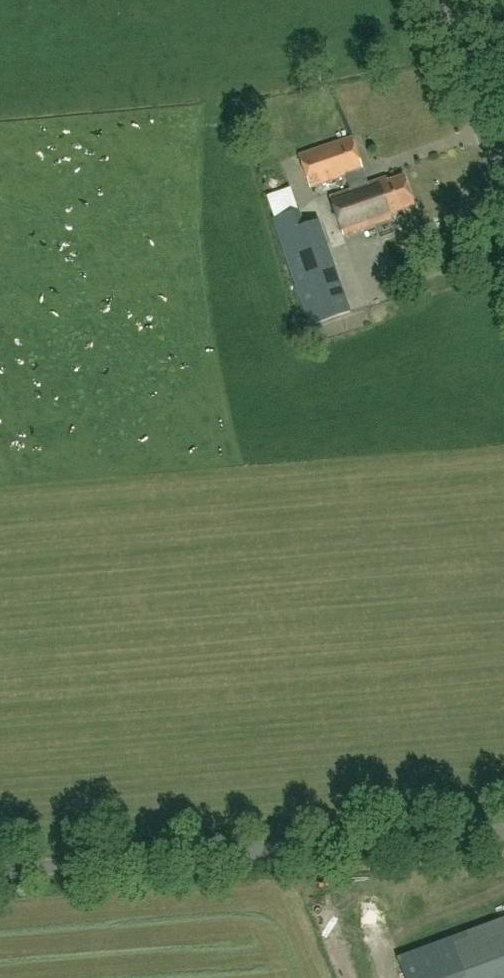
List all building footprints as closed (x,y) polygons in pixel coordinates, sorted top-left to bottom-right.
[(367,182),(351,136),(298,155),(309,187),(344,175),(349,189),(328,196),(342,235),(392,217),(391,213),(414,205),(403,175),(387,181),(385,175),(367,182)] [(283,211),(303,200),(293,182),(273,192),(283,211)] [(273,218),(311,327),(350,314),(318,221),(304,226),(298,210),(273,218)] [(503,925),(503,904),(458,921),(465,940),(503,925)] [(473,957),(480,977),(503,977),(503,948),(473,957)]
